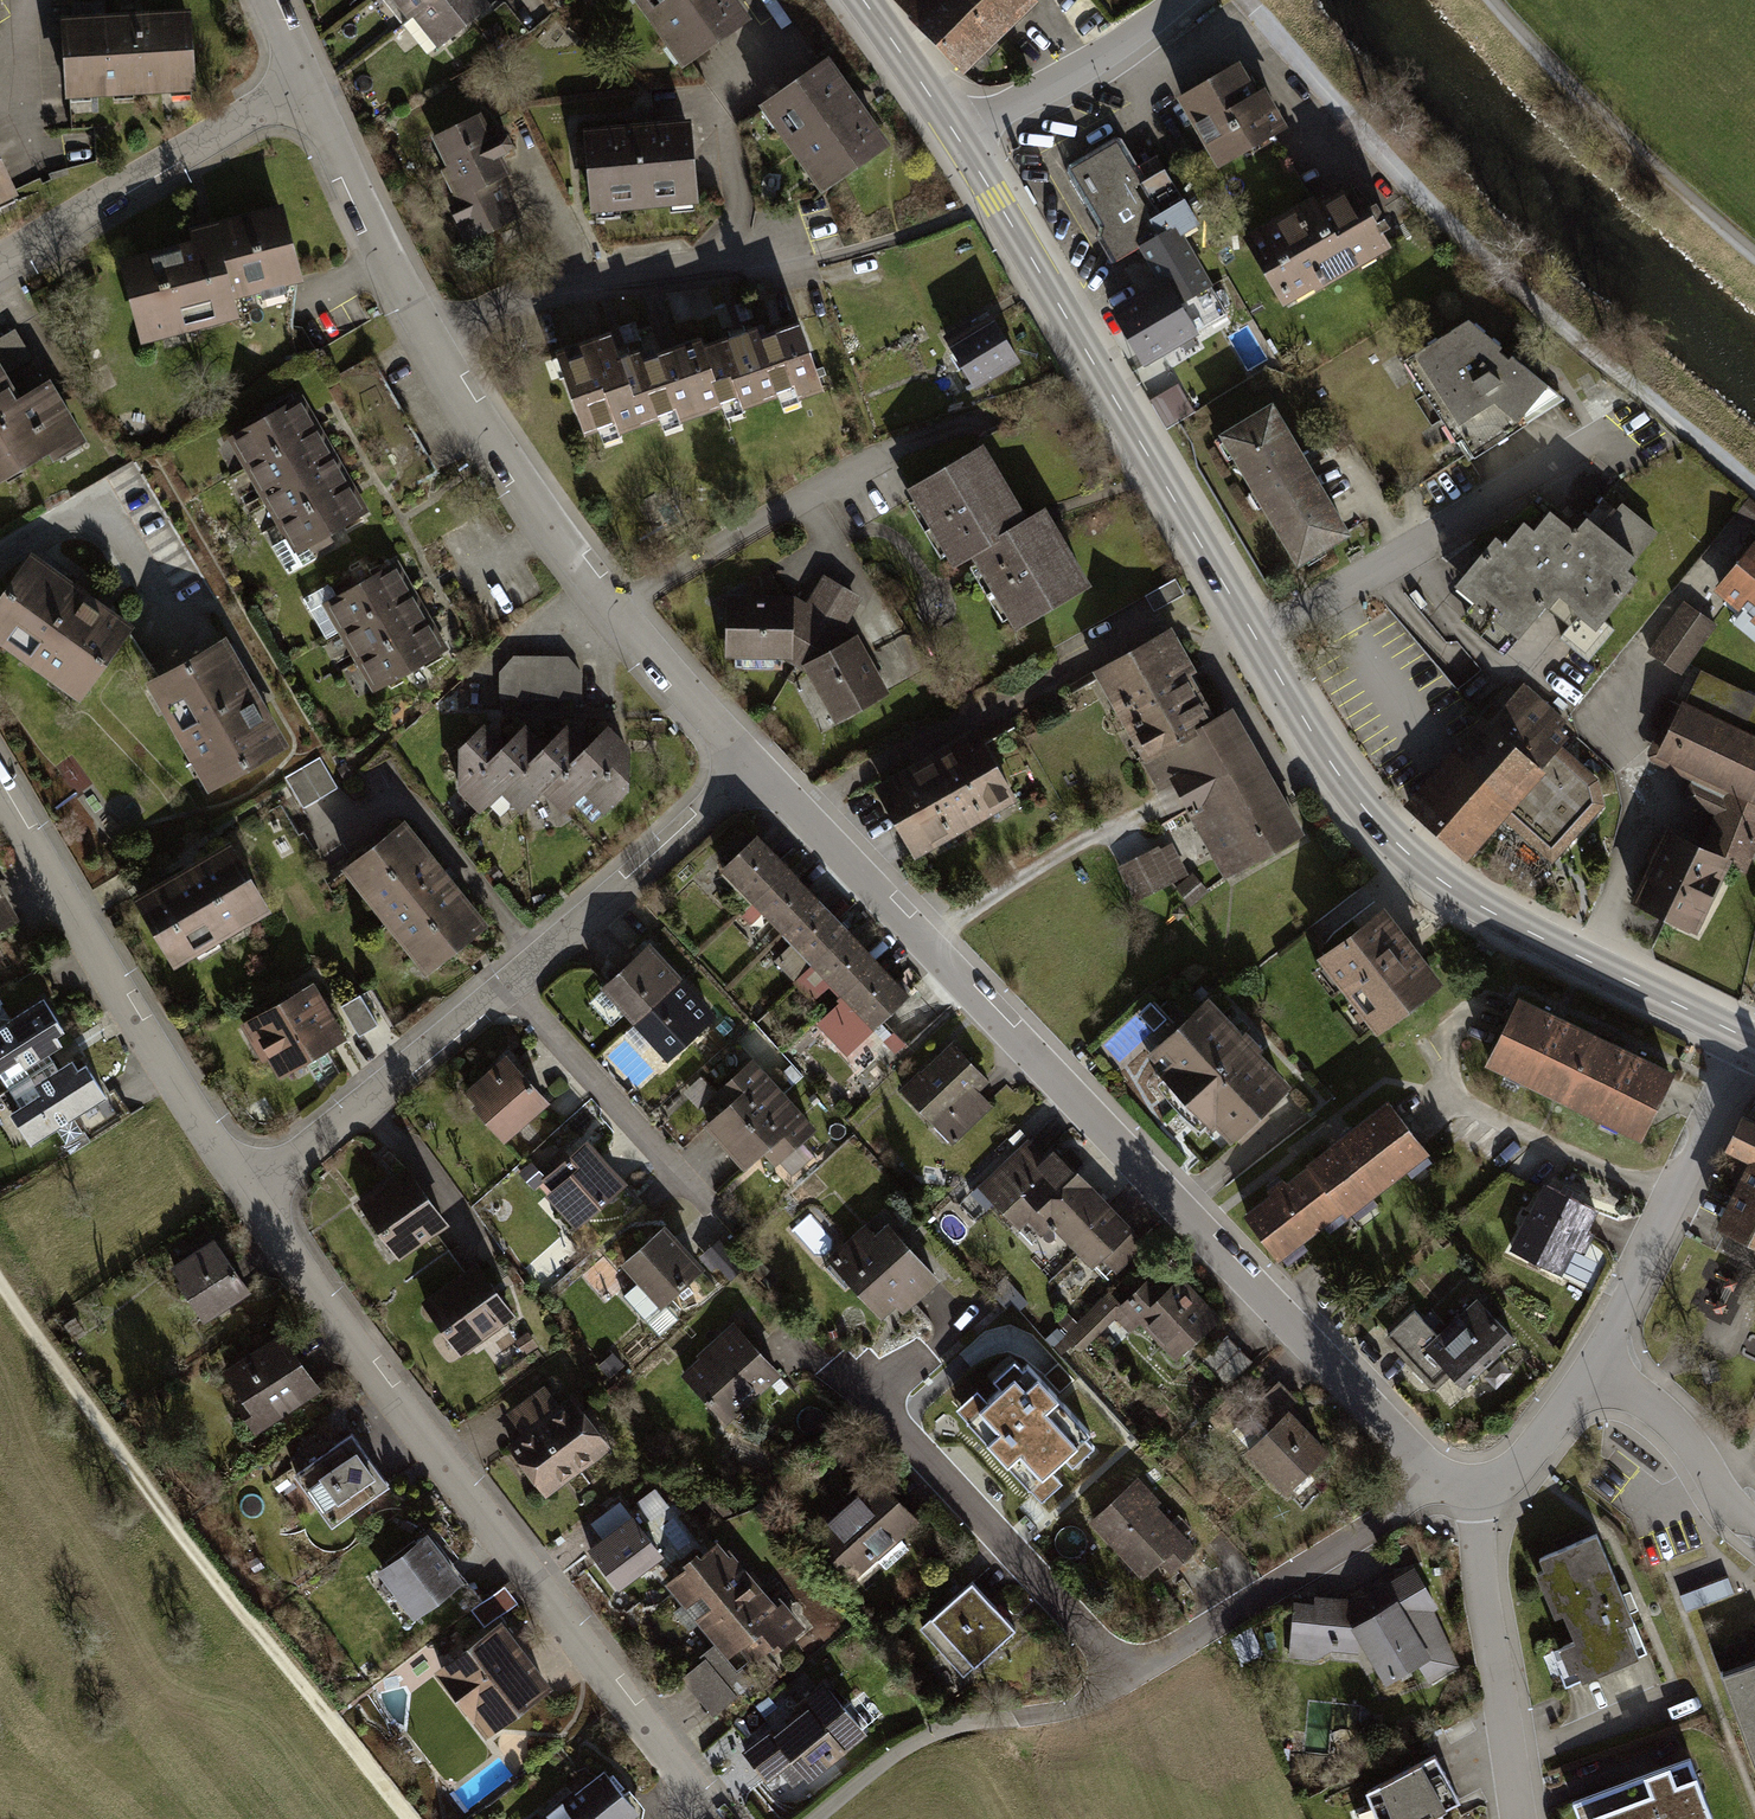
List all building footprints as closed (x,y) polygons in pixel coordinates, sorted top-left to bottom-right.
[(405,26),(414,19),(440,51),(494,8),(487,0),(384,0),(405,26)] [(684,68),(754,20),(740,0),(636,0),(684,68)] [(1032,0),(895,0),(966,72),(986,52),(1035,4),(1032,0)] [(130,15),(63,19),(68,103),(198,95),(194,12),(130,15)] [(1235,55),(1174,90),(1215,162),(1285,122),(1267,90),(1260,79),(1252,84),(1235,55)] [(829,60),(759,109),(821,196),(890,148),(858,102),(829,60)] [(483,118),(436,141),(450,169),(443,173),(456,198),(448,202),(469,246),(521,221),(506,191),(510,190),(505,178),(509,176),(502,161),(509,157),(514,149),(508,139),(499,138),(494,140),(483,118)] [(692,124),(586,133),(593,214),(699,205),(692,124)] [(1115,138),(1069,164),(1102,222),(1101,226),(1100,233),(1114,258),(1139,244),(1157,277),(1107,306),(1132,349),(1140,363),(1229,312),(1183,232),(1197,224),(1154,150),(1130,164),(1115,138)] [(20,195),(0,153),(0,204),(20,195)] [(1310,190),(1240,231),(1280,299),(1296,290),(1299,295),(1391,241),(1379,221),(1385,218),(1380,209),(1373,214),(1359,191),(1357,192),(1348,176),(1314,196),(1310,190)] [(192,244),(122,262),(144,344),(242,319),(238,302),(306,284),(285,206),(189,231),(192,244)] [(965,327),(944,340),(972,387),(1018,359),(990,312),(971,323),(965,327)] [(1467,316),(1402,358),(1470,460),(1563,399),(1519,361),(1467,316)] [(965,327),(971,323),(967,317),(940,334),(944,340),(965,327)] [(612,332),(559,350),(589,436),(602,431),(605,440),(665,419),(668,426),(724,406),(728,416),(781,397),(784,406),(827,391),(803,322),(769,334),(765,323),(739,332),(708,343),(706,337),(650,356),(647,347),(625,355),(621,356),(612,332)] [(0,337),(0,478),(47,451),(59,472),(90,453),(17,327),(0,337)] [(1179,382),(1151,398),(1166,425),(1194,410),(1179,382)] [(1273,396),(1216,429),(1294,562),(1351,529),(1309,457),(1273,396)] [(303,398),(229,441),(296,557),(370,514),(303,398)] [(951,559),(967,551),(995,533),(993,529),(1022,512),(977,437),(904,481),(951,559)] [(1736,510),(1751,523),(1754,518),(1754,502),(1747,496),(1736,510)] [(1496,536),(1453,586),(1513,637),(1555,588),(1570,602),(1564,610),(1583,627),(1640,561),(1631,553),(1656,523),(1626,497),(1601,526),(1587,514),(1573,530),(1549,510),(1532,530),(1521,521),(1503,542),(1496,536)] [(1040,500),(1022,512),(993,529),(995,533),(967,551),(1012,625),(1088,579),(1040,500)] [(1740,553),(1712,587),(1738,609),(1728,621),(1754,643),(1754,642),(1754,535),(1740,553)] [(0,603),(0,642),(81,702),(137,628),(37,554),(0,603)] [(400,556),(320,601),(371,691),(451,646),(400,556)] [(782,657),(806,670),(801,661),(839,641),(857,631),(845,623),(862,596),(824,572),(806,600),(793,593),(793,616),(793,657),(782,657)] [(1174,579),(1145,594),(1153,609),(1181,593),(1174,579)] [(724,656),(782,657),(793,657),(793,616),(793,593),(724,592),(724,656)] [(1683,597),(1648,649),(1683,673),(1718,621),(1683,597)] [(1167,622),(1088,666),(1158,789),(1172,781),(1224,873),(1301,830),(1284,801),(1228,702),(1212,711),(1190,673),(1188,669),(1192,666),(1167,622)] [(889,691),(857,631),(839,641),(801,661),(806,670),(834,721),(889,691)] [(231,640),(146,688),(210,799),(294,751),(231,640)] [(569,655),(514,654),(499,670),(499,696),(582,698),(583,671),(569,655)] [(1724,794),(1729,791),(1754,801),(1754,695),(1700,668),(1686,700),(1682,699),(1679,704),(1665,698),(1651,728),(1656,731),(1648,749),(1647,755),(1651,760),(1683,775),(1724,794)] [(1482,713),(1403,802),(1468,861),(1502,817),(1548,862),(1602,801),(1599,776),(1562,743),(1569,734),(1558,725),(1564,718),(1524,681),(1488,717),(1482,713)] [(519,809),(540,789),(562,810),(582,790),(603,810),(628,786),(629,743),(605,719),(584,739),(564,718),(543,738),(523,718),(501,739),(482,719),(456,744),(456,787),(479,810),(500,789),(519,809)] [(976,724),(874,781),(915,854),(1017,797),(976,724)] [(320,758),(285,778),(303,809),(338,788),(320,758)] [(1729,791),(1724,794),(1722,797),(1690,781),(1683,798),(1715,814),(1703,842),(1731,855),(1728,861),(1746,869),(1754,848),(1754,801),(1729,791)] [(489,927),(405,821),(342,871),(426,977),(489,927)] [(1697,929),(1728,861),(1731,855),(1703,842),(1666,825),(1662,834),(1655,831),(1648,845),(1643,856),(1651,859),(1632,899),(1697,929)] [(757,836),(720,871),(751,903),(788,868),(757,836)] [(227,839),(133,896),(173,962),(267,905),(227,839)] [(1172,840),(1117,867),(1133,900),(1188,873),(1172,840)] [(788,868),(751,903),(781,936),(819,901),(788,868)] [(1192,872),(1174,886),(1190,905),(1208,891),(1192,872)] [(20,916),(0,879),(0,927),(20,916)] [(819,901),(781,936),(812,968),(849,933),(819,901)] [(1379,902),(1313,953),(1373,1030),(1439,979),(1413,945),(1379,902)] [(849,933),(812,968),(843,1000),(880,965),(849,933)] [(626,1020),(666,1065),(723,1014),(685,972),(681,975),(650,940),(601,983),(630,1017),(626,1020)] [(880,965),(843,1000),(873,1032),(910,997),(880,965)] [(279,1080),(347,1040),(314,983),(240,1026),(262,1063),(267,1060),(279,1080)] [(1289,1080),(1207,992),(1146,1050),(1160,1065),(1154,1071),(1210,1131),(1215,1127),(1226,1139),(1289,1080)] [(1517,992),(1483,1062),(1637,1137),(1672,1067),(1633,1048),(1560,1012),(1517,992)] [(361,996),(341,1007),(359,1037),(378,1026),(361,996)] [(0,1024),(0,1074),(19,1105),(9,1111),(30,1144),(105,1096),(85,1064),(75,1070),(70,1061),(57,1069),(56,1068),(50,1058),(46,1052),(59,1045),(52,1035),(62,1029),(42,998),(0,1024)] [(954,1037),(899,1087),(949,1142),(992,1103),(978,1087),(990,1077),(954,1037)] [(475,1101),(472,1104),(504,1140),(549,1100),(505,1052),(464,1089),(475,1101)] [(710,1093),(722,1106),(704,1122),(745,1166),(761,1151),(775,1166),(780,1161),(791,1174),(813,1153),(799,1138),(815,1123),(751,1055),(710,1093)] [(1266,1193),(1240,1214),(1275,1259),(1341,1208),(1346,1215),(1428,1152),(1385,1096),(1343,1128),(1301,1160),(1304,1164),(1282,1180),(1279,1176),(1273,1181),(1263,1189),(1266,1193)] [(1720,1225),(1754,1242),(1754,1122),(1742,1116),(1729,1146),(1735,1149),(1720,1179),(1739,1188),(1720,1225)] [(543,1196),(573,1229),(626,1183),(587,1137),(580,1143),(575,1136),(549,1158),(556,1166),(541,1179),(550,1190),(543,1196)] [(1027,1139),(979,1185),(1033,1244),(1051,1227),(1087,1266),(1092,1265),(1103,1277),(1113,1269),(1114,1271),(1130,1255),(1145,1241),(1060,1153),(1051,1144),(1041,1154),(1027,1139)] [(355,1199),(399,1259),(450,1222),(406,1162),(355,1199)] [(1544,1184),(1512,1249),(1560,1272),(1572,1247),(1583,1253),(1593,1231),(1586,1228),(1595,1209),(1565,1195),(1544,1184)] [(865,1224),(828,1258),(881,1315),(895,1303),(903,1311),(939,1278),(887,1221),(874,1234),(865,1224)] [(664,1223),(620,1263),(660,1307),(704,1267),(664,1223)] [(212,1236),(171,1264),(179,1276),(174,1280),(202,1320),(248,1288),(212,1236)] [(420,1300),(460,1354),(515,1314),(475,1260),(420,1300)] [(1718,1261),(1692,1297),(1719,1315),(1744,1279),(1718,1261)] [(1115,1316),(1130,1332),(1140,1322),(1175,1358),(1219,1315),(1181,1276),(1165,1291),(1149,1274),(1119,1304),(1108,1293),(1065,1334),(1080,1350),(1115,1316)] [(1437,1334),(1423,1347),(1449,1373),(1464,1388),(1516,1336),(1475,1295),(1437,1334)] [(1423,1347),(1437,1334),(1411,1307),(1381,1336),(1432,1389),(1449,1373),(1423,1347)] [(699,1356),(681,1373),(726,1420),(780,1370),(733,1319),(710,1340),(696,1352),(699,1356)] [(279,1331),(223,1370),(241,1397),(234,1402),(254,1431),(318,1386),(279,1331)] [(1250,1363),(1225,1336),(1202,1359),(1227,1385),(1250,1363)] [(979,1387),(958,1406),(1041,1496),(1061,1478),(1049,1466),(1064,1452),(1073,1461),(1093,1442),(1086,1435),(1091,1430),(1028,1361),(1024,1365),(1016,1356),(992,1377),(999,1385),(987,1396),(979,1387)] [(1279,1381),(1248,1410),(1266,1428),(1244,1448),(1283,1489),(1326,1449),(1288,1409),(1298,1400),(1279,1381)] [(520,1433),(522,1435),(560,1406),(557,1403),(543,1384),(505,1413),(520,1433)] [(520,1433),(507,1443),(547,1495),(613,1443),(572,1391),(557,1403),(560,1406),(522,1435),(520,1433)] [(389,1481),(350,1430),(294,1471),(332,1523),(389,1481)] [(1140,1472),(1088,1519),(1141,1578),(1159,1563),(1162,1560),(1171,1571),(1198,1546),(1160,1504),(1165,1499),(1140,1472)] [(837,1512),(812,1534),(853,1581),(922,1521),(880,1474),(837,1512)] [(590,1521),(601,1536),(631,1513),(620,1499),(590,1521)] [(601,1536),(586,1547),(619,1589),(664,1555),(632,1513),(631,1513),(601,1536)] [(464,1578),(429,1533),(377,1574),(411,1618),(464,1578)] [(685,1566),(665,1582),(714,1642),(737,1670),(744,1665),(749,1660),(751,1663),(769,1648),(773,1653),(807,1626),(780,1592),(775,1597),(730,1541),(725,1544),(716,1533),(680,1561),(685,1566)] [(1543,1572),(1534,1576),(1552,1618),(1562,1614),(1574,1641),(1558,1648),(1569,1672),(1576,1669),(1582,1682),(1648,1653),(1600,1622),(1596,1535),(1538,1560),(1543,1572)] [(1313,1602),(1294,1600),(1289,1655),(1361,1661),(1362,1650),(1383,1685),(1417,1665),(1429,1685),(1462,1666),(1429,1610),(1435,1606),(1411,1566),(1371,1589),(1355,1599),(1313,1595),(1313,1602)] [(973,1580),(921,1626),(964,1675),(1017,1628),(1003,1613),(973,1580)] [(504,1587),(471,1610),(484,1628),(517,1605),(504,1587)] [(484,1737),(552,1686),(500,1618),(433,1669),(484,1737)] [(703,1659),(680,1677),(712,1717),(758,1682),(744,1665),(737,1670),(714,1642),(699,1654),(703,1659)] [(1725,1665),(1754,1748),(1754,1653),(1725,1665)] [(773,1725),(742,1750),(768,1781),(779,1771),(792,1787),(806,1775),(809,1779),(866,1730),(824,1680),(795,1704),(801,1710),(777,1730),(773,1725)] [(1363,1791),(1375,1818),(1431,1818),(1430,1817),(1460,1799),(1435,1754),(1363,1791)] [(1572,1803),(1578,1818),(1711,1818),(1688,1759),(1572,1803)] [(525,1818),(642,1818),(644,1808),(628,1789),(624,1792),(604,1769),(575,1793),(571,1788),(542,1813),(538,1808),(525,1818)]
